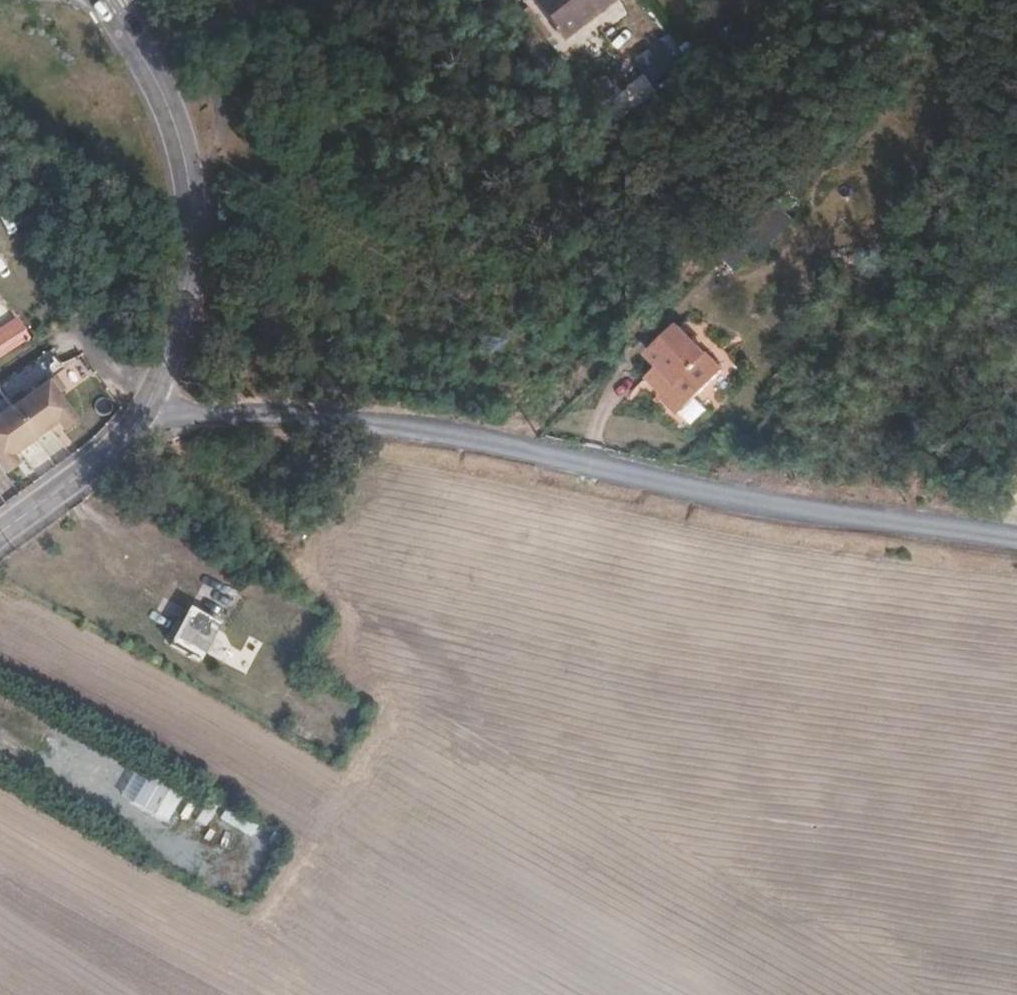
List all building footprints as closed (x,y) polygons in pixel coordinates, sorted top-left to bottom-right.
[(625,19),(611,0),(603,0),(581,18),(578,15),(552,36),(573,62),(625,19)] [(583,95),(627,126),(665,72),(620,41),(583,95)] [(754,247),(743,236),(724,255),(735,266),(754,247)] [(29,337),(16,317),(0,327),(0,355),(29,337)] [(679,411),(686,403),(722,369),(676,324),(648,351),(660,364),(647,378),(679,411)] [(52,379),(13,407),(37,440),(60,424),(65,432),(81,420),(52,379)] [(13,407),(0,416),(0,464),(7,473),(22,463),(16,455),(37,440),(13,407)] [(232,597),(202,582),(169,646),(199,661),(232,597)] [(170,823),(184,793),(145,774),(130,805),(170,823)]
